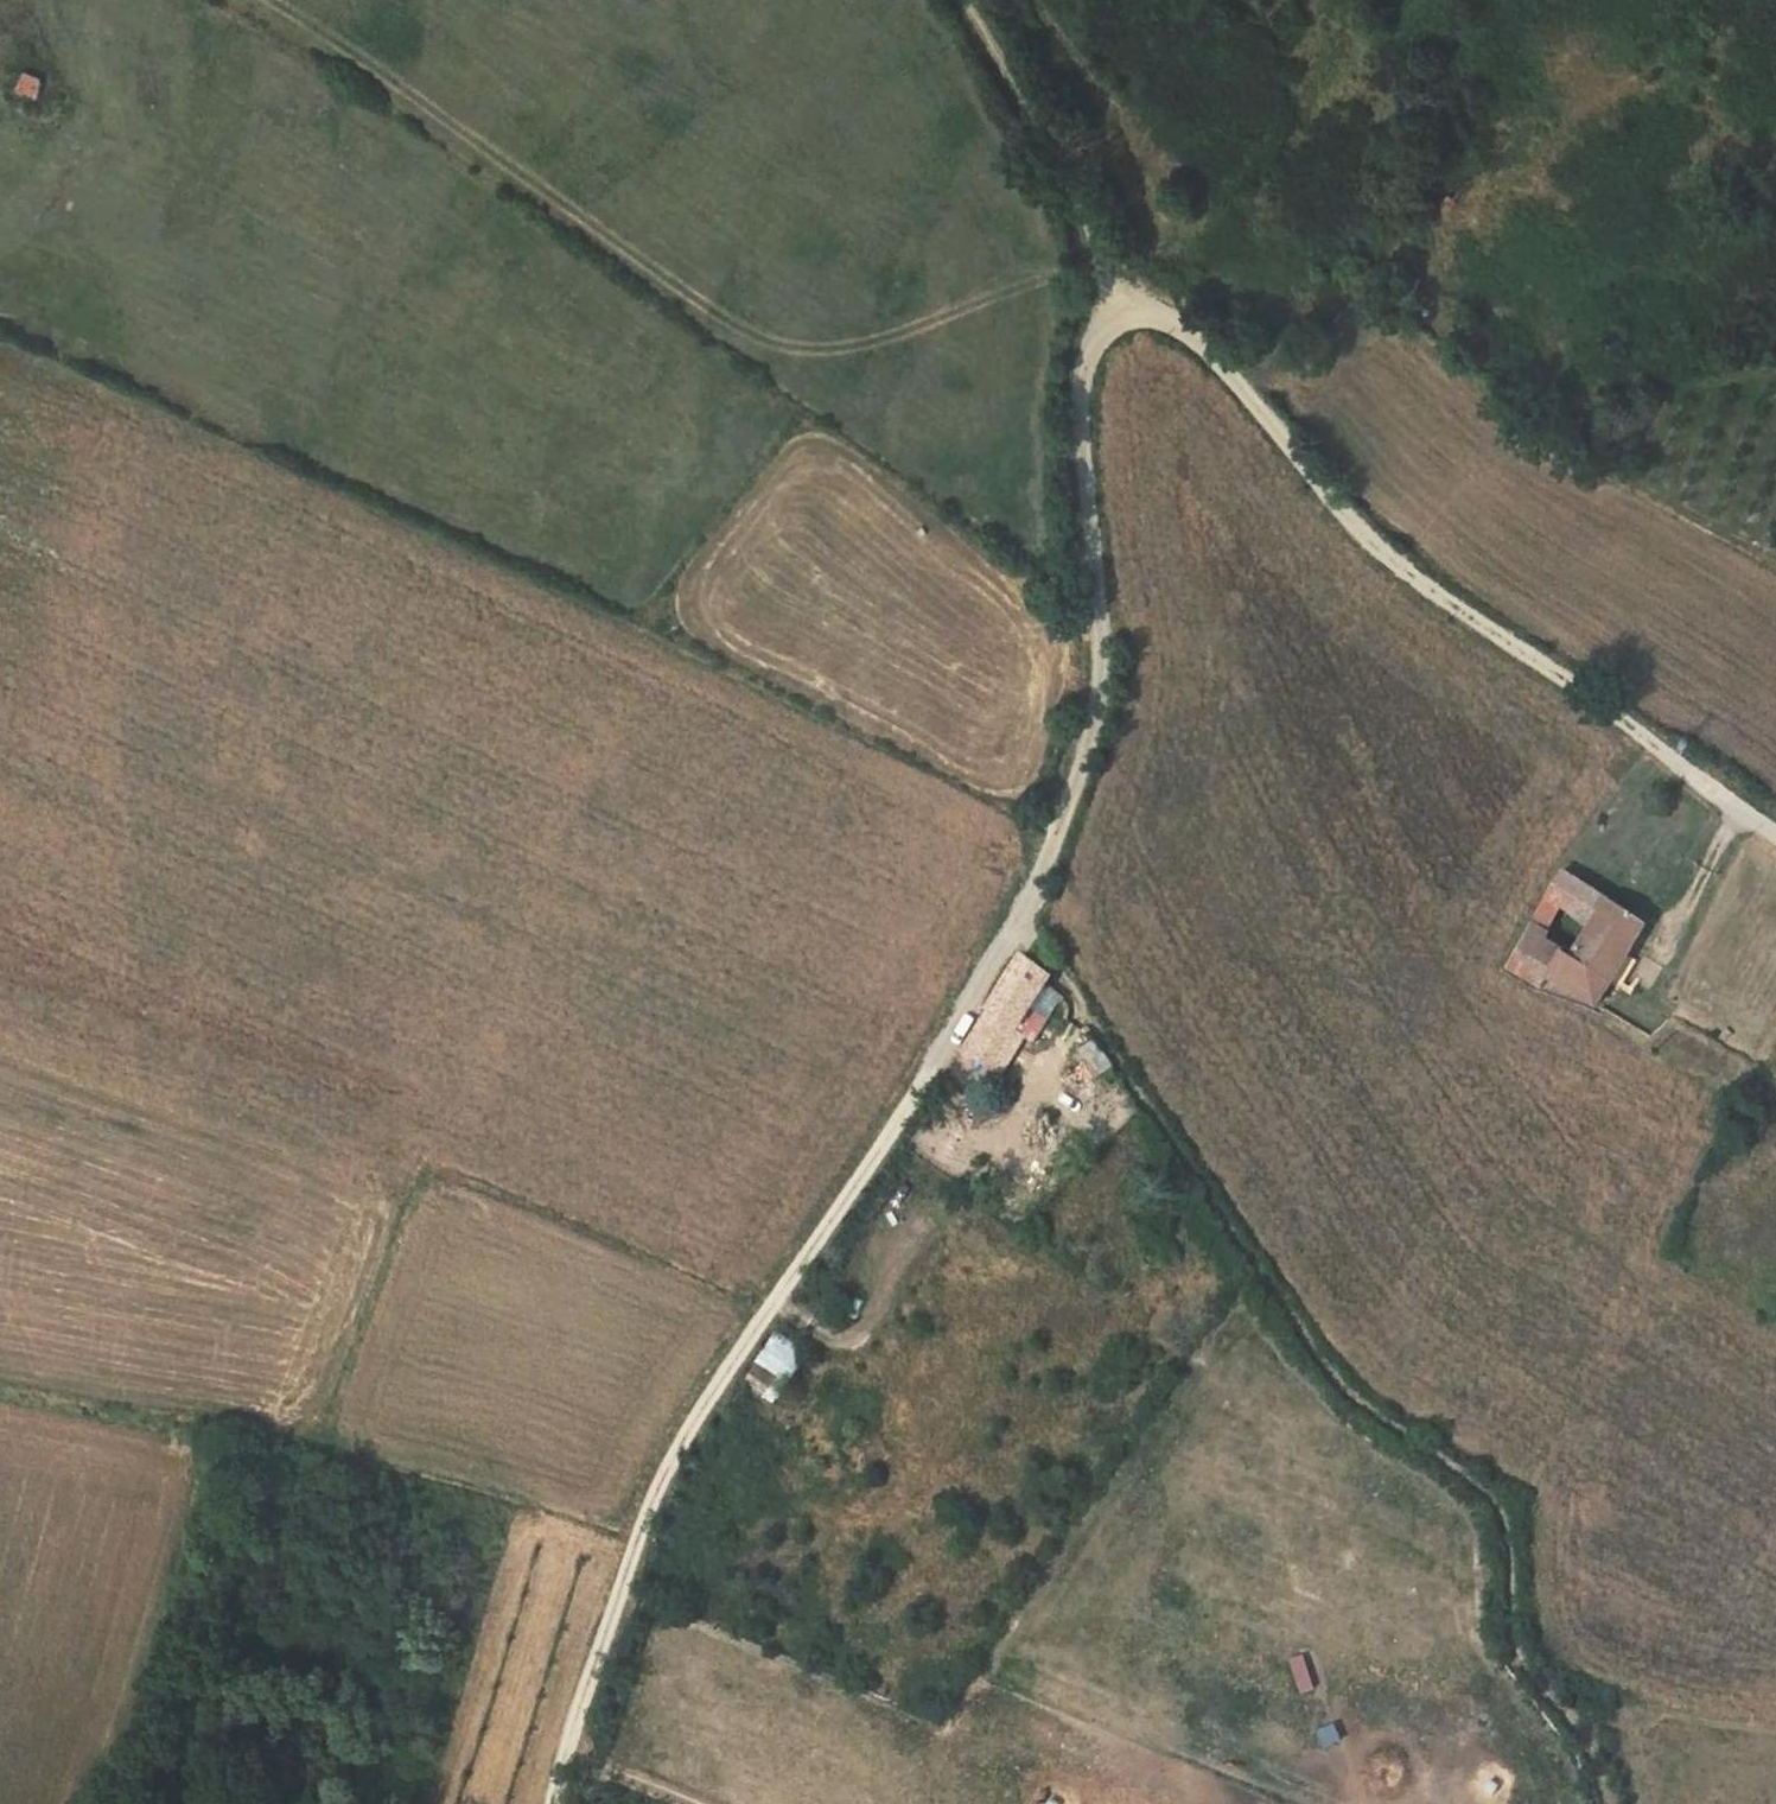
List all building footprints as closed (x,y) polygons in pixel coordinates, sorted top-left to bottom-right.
[(1591,928),(1570,959),(1540,941),(1527,932),(1507,969),(1541,990),(1547,979),(1595,1007),(1645,926),(1561,873),(1546,899),(1560,908),(1591,928)] [(1546,899),(1527,932),(1540,941),(1560,908),(1546,899)] [(993,1003),(970,1038),(1006,1063),(1023,1035),(1034,1042),(1063,998),(1045,986),(1049,978),(1022,957),(993,1003)] [(1096,1040),(1078,1051),(1083,1060),(1102,1049),(1096,1040)] [(1102,1049),(1083,1060),(1095,1078),(1114,1068),(1102,1049)] [(780,1332),(748,1380),(778,1399),(807,1355),(798,1349),(801,1346),(780,1332)]
